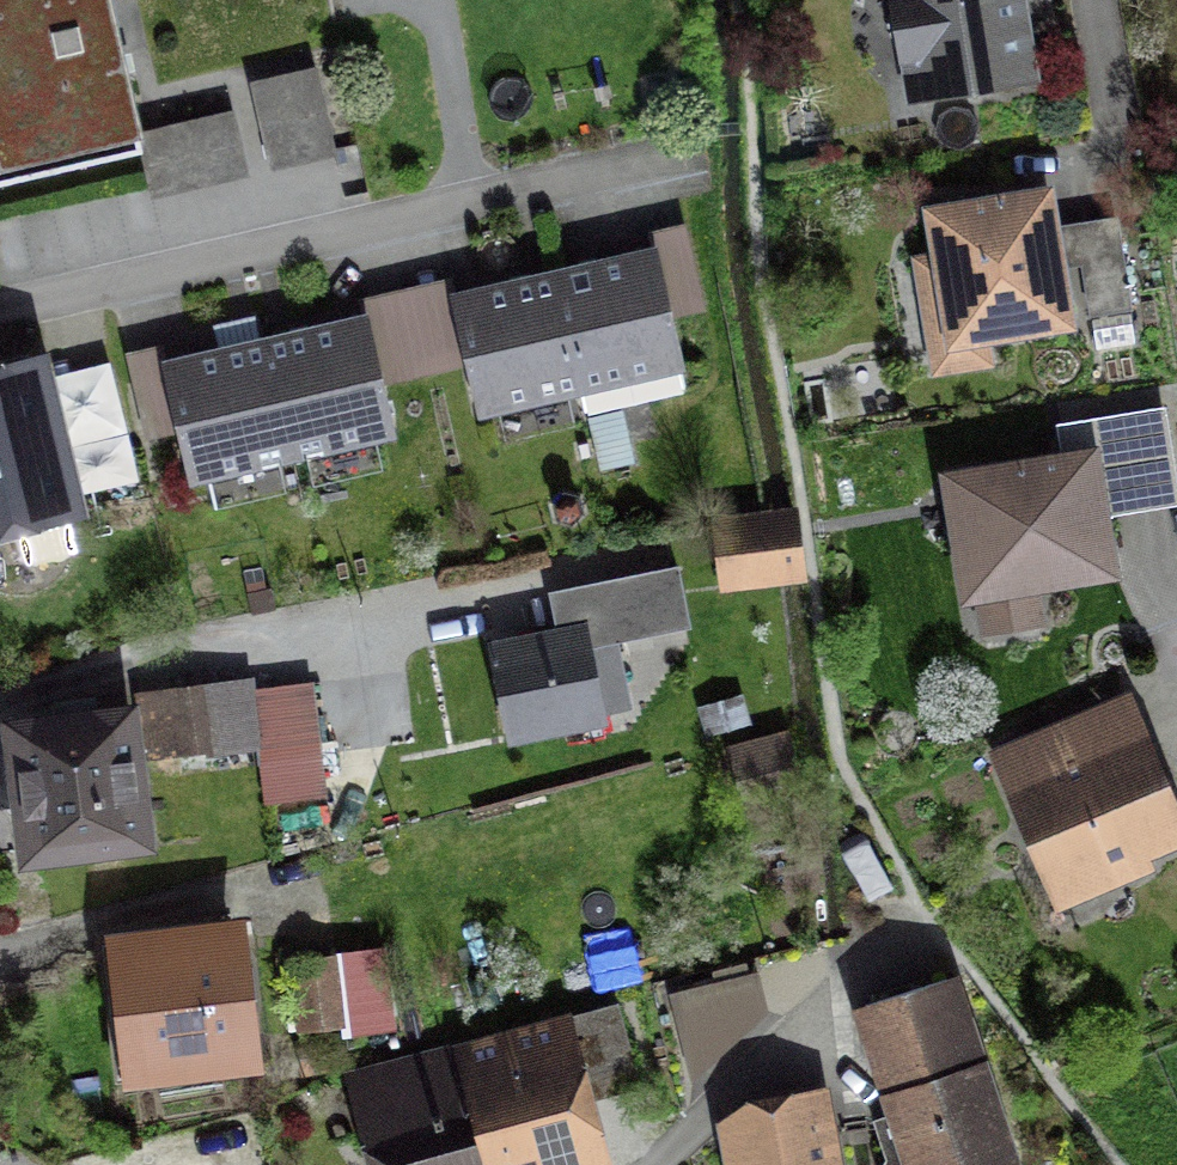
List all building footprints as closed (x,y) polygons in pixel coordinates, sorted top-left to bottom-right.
[(145,156),(110,0),(0,0),(0,188),(145,156)] [(916,120),(1048,95),(1030,0),(893,0),(916,120)] [(1046,197),(941,215),(948,257),(918,262),(932,342),(1067,319),(1046,197)] [(652,255),(554,278),(579,386),(584,408),(682,385),(652,255)] [(481,408),(579,386),(554,278),(456,300),(481,408)] [(358,336),(268,353),(288,451),(377,434),(358,336)] [(204,468),(288,451),(268,353),(184,370),(204,468)] [(0,382),(0,522),(68,509),(41,374),(0,382)] [(1067,459),(943,481),(965,605),(1107,580),(1092,493),(1172,479),(1160,407),(1061,424),(1067,459)] [(718,534),(729,588),(802,573),(792,519),(718,534)] [(509,660),(522,738),(612,724),(599,645),(509,660)] [(250,684),(150,696),(157,756),(258,743),(250,684)] [(997,761),(1062,913),(1176,864),(1176,796),(1137,702),(997,761)] [(132,738),(21,750),(35,879),(146,867),(132,738)] [(238,952),(126,964),(139,1083),(251,1071),(238,952)] [(336,956),(293,964),(305,1029),(348,1022),(336,956)] [(751,964),(674,990),(691,1067),(768,1003),(751,964)] [(858,1018),(904,1164),(1011,1164),(955,987),(858,1018)] [(371,1108),(388,1164),(609,1164),(573,1047),(371,1108)] [(744,1164),(824,1164),(811,1101),(734,1116),(744,1164)]
